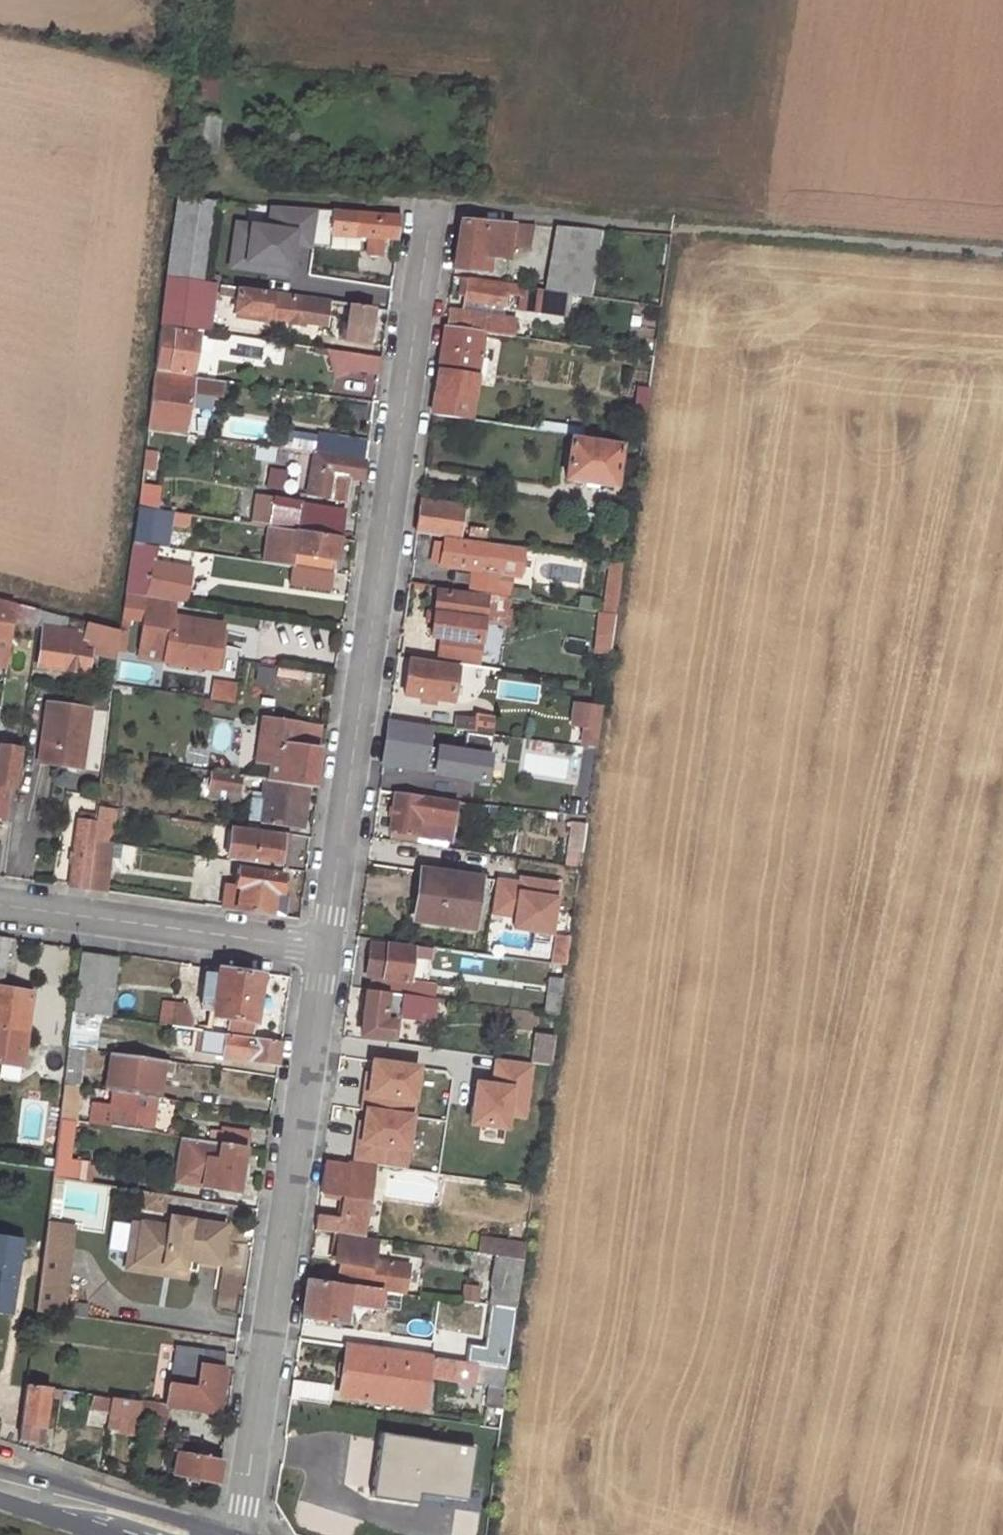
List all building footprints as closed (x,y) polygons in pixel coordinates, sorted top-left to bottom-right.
[(216,102),(216,75),(194,74),(194,102),(216,102)] [(189,115),(185,151),(212,154),(217,118),(189,115)] [(196,283),(206,205),(187,204),(176,204),(166,278),(195,283),(196,283)] [(232,221),(227,271),(291,277),(294,250),(313,252),(314,233),(328,235),(330,211),(269,205),(267,225),(232,221)] [(400,216),(332,211),(329,236),(397,239),(398,231),(400,216)] [(492,259),(507,261),(509,247),(532,248),(535,227),(483,222),(482,225),(458,223),(454,249),(451,271),(477,273),(477,270),(479,258),(492,259)] [(555,228),(546,291),(549,292),(575,296),(586,230),(582,230),(555,228)] [(586,230),(575,296),(592,299),(601,232),(586,230)] [(479,258),(477,270),(490,272),(492,259),(479,258)] [(166,278),(163,303),(160,326),(207,333),(209,314),(192,312),(195,283),(166,278)] [(449,311),(446,327),(482,333),(512,337),(515,319),(492,316),(494,305),(504,307),(505,296),(518,298),(516,309),(536,312),(537,308),(547,309),(549,292),(546,291),(460,279),(458,295),(464,296),(463,303),(461,312),(449,311)] [(209,314),(213,285),(196,283),(195,283),(192,312),(209,314)] [(236,314),(290,322),(289,326),(304,328),(305,324),(324,327),(328,302),(221,286),(220,295),(239,298),(236,314)] [(345,330),(348,305),(328,302),(324,327),(345,330)] [(369,329),(372,309),(348,305),(345,330),(343,343),(366,347),(369,329)] [(446,327),(443,327),(436,377),(431,416),(468,421),(482,333),(446,327)] [(159,330),(155,368),(156,368),(192,373),(194,359),(197,335),(159,330)] [(380,358),(323,350),(332,376),(347,371),(377,376),(380,358)] [(222,382),(192,378),(154,373),(148,422),(185,427),(188,408),(189,394),(220,398),(222,382)] [(635,411),(646,414),(650,389),(638,387),(635,411)] [(316,454),(354,459),(357,440),(319,435),(316,454)] [(568,460),(565,479),(614,486),(620,448),(571,440),(568,460)] [(297,451),(275,448),(273,462),(295,466),(297,451)] [(143,466),(142,470),(153,472),(156,454),(144,452),(143,466)] [(316,454),(314,453),(308,497),(344,502),(346,491),(347,478),(362,481),(365,461),(354,459),(316,454)] [(270,467),(263,486),(280,492),(286,473),(270,467)] [(464,506),(419,500),(414,532),(445,537),(484,543),(485,530),(461,526),(464,506)] [(272,501),(268,527),(338,537),(341,512),(272,501)] [(173,512),(137,507),(132,543),(158,547),(167,548),(173,512)] [(291,566),(333,573),(335,553),(338,537),(268,527),(267,526),(266,535),(278,537),(276,547),(294,550),(291,566)] [(278,537),(266,535),(262,562),(291,566),(294,550),(276,547),(278,537)] [(484,543),(445,537),(444,544),(434,543),(434,550),(433,558),(441,559),(440,566),(473,571),(470,593),(497,597),(499,586),(495,585),(497,575),(506,576),(511,547),(484,543)] [(132,543),(124,593),(146,596),(174,600),(195,603),(199,589),(188,587),(192,569),(156,562),(158,547),(132,543)] [(617,615),(625,563),(611,561),(603,613),(617,615)] [(333,573),(291,566),(289,585),(330,591),(333,573)] [(470,593),(437,588),(434,610),(432,619),(430,632),(440,634),(435,661),(473,666),(480,621),(483,606),(489,608),(507,611),(508,598),(497,597),(470,593)] [(174,600),(146,596),(140,646),(166,650),(164,662),(215,670),(218,651),(221,630),(170,622),(174,600)] [(11,637),(13,625),(16,605),(0,604),(0,636),(11,637)] [(40,611),(16,605),(13,625),(37,628),(40,611)] [(487,622),(489,608),(483,606),(480,621),(487,622)] [(432,619),(434,610),(427,608),(426,613),(425,618),(432,619)] [(118,630),(40,611),(37,628),(42,628),(37,669),(59,672),(60,670),(71,671),(86,674),(89,654),(115,658),(118,630)] [(596,615),(596,653),(608,653),(608,621),(613,621),(613,615),(596,615)] [(407,680),(404,695),(453,703),(458,667),(410,660),(407,680)] [(214,684),(211,700),(232,703),(235,686),(214,684)] [(47,704),(39,763),(60,766),(78,769),(81,743),(86,744),(90,710),(47,704)] [(598,749),(604,710),(577,706),(574,726),(587,728),(584,747),(598,749)] [(458,718),(457,729),(491,734),(494,718),(476,715),(475,720),(458,718)] [(214,762),(213,772),(243,777),(268,780),(307,785),(313,786),(317,755),(321,727),(262,719),(259,742),(272,744),(270,764),(256,762),(242,760),(241,766),(214,762)] [(429,728),(387,722),(384,743),(381,762),(424,769),(429,728)] [(270,764),(272,744),(259,742),(256,762),(270,764)] [(81,743),(78,769),(82,769),(86,744),(81,743)] [(489,753),(434,746),(430,777),(485,783),(489,753)] [(20,750),(0,747),(0,820),(5,820),(10,787),(15,788),(20,750)] [(213,772),(211,772),(208,788),(240,792),(243,777),(213,772)] [(409,793),(455,799),(457,784),(411,778),(409,793)] [(307,785),(268,780),(265,801),(253,799),(250,820),(301,827),(304,806),(307,785)] [(10,787),(5,820),(11,822),(15,788),(10,787)] [(240,792),(208,788),(207,799),(238,804),(240,792)] [(409,793),(394,791),(392,809),(389,831),(416,835),(419,819),(451,824),(455,799),(409,793)] [(132,811),(97,806),(95,823),(114,825),(114,821),(131,823),(132,811)] [(419,819),(416,835),(449,840),(451,824),(419,819)] [(114,825),(95,823),(95,826),(93,841),(111,843),(114,825)] [(584,851),(588,824),(574,823),(570,850),(584,851)] [(78,824),(70,888),(87,890),(93,841),(95,826),(78,824)] [(217,828),(213,858),(228,860),(233,830),(217,828)] [(233,830),(228,860),(278,867),(281,845),(288,845),(290,834),(281,832),(280,835),(233,829),(233,830)] [(106,893),(113,844),(112,844),(111,843),(93,841),(87,890),(106,893)] [(284,868),(288,845),(281,845),(278,867),(284,868)] [(240,890),(237,910),(270,915),(273,895),(279,896),(282,877),(238,870),(235,889),(240,890)] [(418,902),(423,871),(416,870),(414,887),(412,901),(418,902)] [(481,879),(423,871),(418,902),(416,921),(473,930),(481,879)] [(557,887),(496,877),(490,918),(511,921),(509,932),(549,938),(557,887)] [(277,916),(279,896),(273,895),(270,915),(277,916)] [(557,937),(555,945),(570,947),(571,940),(557,937)] [(0,938),(0,973),(3,973),(9,940),(0,938)] [(413,945),(388,941),(388,945),(371,943),(369,960),(367,975),(370,975),(369,989),(435,998),(437,987),(408,983),(411,958),(413,945)] [(413,945),(411,958),(432,961),(433,947),(413,945)] [(555,945),(552,964),(553,964),(568,966),(570,947),(555,945)] [(118,961),(79,955),(72,1014),(95,1017),(110,1019),(118,961)] [(258,1004),(262,976),(219,970),(218,975),(212,1018),(228,1021),(227,1031),(253,1035),(258,1004)] [(212,1018),(218,975),(205,973),(199,1016),(212,1018)] [(551,981),(548,993),(563,995),(565,983),(551,981)] [(369,989),(368,989),(365,1007),(362,1006),(362,1009),(361,1017),(364,1017),(361,1034),(396,1040),(399,1015),(432,1020),(435,998),(369,989)] [(0,990),(0,1046),(25,1049),(32,995),(15,992),(0,990)] [(548,993),(545,1014),(560,1016),(563,995),(548,993)] [(199,1021),(189,1006),(175,1004),(172,1027),(198,1031),(199,1021)] [(72,1014),(68,1049),(84,1051),(90,1052),(95,1017),(72,1014)] [(198,1055),(278,1066),(280,1055),(281,1042),(201,1031),(198,1055)] [(533,1038),(528,1063),(533,1063),(553,1067),(557,1041),(533,1038)] [(354,1088),(360,1088),(359,1097),(384,1100),(385,1093),(424,1099),(431,1048),(392,1043),(388,1067),(380,1066),(383,1052),(360,1048),(357,1066),(354,1088)] [(79,1088),(80,1088),(84,1051),(68,1049),(64,1086),(79,1088)] [(112,1055),(107,1092),(112,1093),(155,1099),(157,1099),(162,1062),(112,1055)] [(525,1121),(533,1063),(528,1063),(494,1058),(490,1084),(471,1082),(465,1128),(506,1134),(508,1119),(525,1121)] [(157,1099),(162,1099),(164,1082),(166,1062),(162,1062),(157,1099)] [(75,1123),(79,1088),(64,1086),(60,1120),(73,1122),(75,1123)] [(155,1099),(112,1093),(110,1108),(109,1113),(103,1112),(101,1126),(150,1134),(153,1114),(155,1099)] [(53,1178),(76,1182),(79,1163),(69,1162),(73,1122),(60,1120),(54,1170),(53,1178)] [(223,1134),(221,1145),(245,1148),(247,1148),(249,1134),(223,1131),(223,1134)] [(212,1132),(210,1143),(221,1145),(223,1134),(212,1132)] [(358,1136),(354,1162),(373,1165),(398,1169),(402,1142),(358,1136)] [(177,1183),(186,1184),(193,1140),(183,1139),(177,1183)] [(210,1143),(193,1140),(186,1184),(239,1192),(242,1173),(245,1148),(221,1145),(210,1143)] [(354,1162),(350,1162),(349,1166),(324,1163),(320,1191),(345,1195),(343,1206),(341,1219),(316,1216),(314,1229),(339,1233),(363,1237),(373,1165),(354,1162)] [(130,1176),(128,1190),(156,1195),(158,1180),(130,1176)] [(337,1216),(338,1200),(320,1199),(319,1215),(337,1216)] [(223,1229),(168,1220),(167,1228),(222,1237),(223,1229)] [(187,1272),(133,1263),(140,1223),(131,1221),(123,1270),(185,1281),(187,1272)] [(133,1263),(187,1272),(188,1262),(217,1267),(219,1254),(222,1237),(167,1228),(140,1223),(133,1263)] [(47,1225),(35,1311),(62,1315),(63,1307),(74,1229),(47,1225)] [(341,1263),(338,1283),(382,1290),(404,1293),(408,1264),(373,1259),(375,1238),(363,1237),(339,1233),(335,1262),(341,1263)] [(0,1236),(0,1317),(14,1319),(25,1240),(0,1236)] [(522,1248),(501,1244),(499,1254),(521,1257),(522,1248)] [(496,1256),(489,1305),(490,1306),(519,1310),(526,1261),(496,1256)] [(304,1300),(302,1317),(345,1323),(348,1302),(379,1307),(382,1290),(338,1283),(307,1279),(304,1300)] [(519,1310),(490,1306),(481,1366),(510,1370),(519,1310)] [(62,1315),(86,1319),(87,1310),(63,1307),(62,1315)] [(375,1338),(374,1350),(398,1353),(399,1345),(400,1341),(375,1338)] [(423,1348),(399,1345),(398,1353),(422,1357),(423,1348)] [(374,1350),(347,1346),(344,1370),(339,1395),(424,1408),(429,1374),(451,1376),(451,1380),(472,1383),(475,1365),(422,1357),(398,1353),(374,1350)] [(176,1347),(167,1406),(217,1414),(222,1382),(226,1354),(176,1347)] [(332,1388),(292,1382),(290,1399),(300,1400),(329,1405),(330,1405),(332,1388)] [(26,1385),(19,1439),(31,1441),(41,1443),(47,1398),(60,1400),(61,1391),(26,1385)] [(110,1414),(112,1398),(92,1395),(90,1411),(110,1414)] [(117,1432),(134,1434),(136,1423),(137,1419),(139,1402),(112,1398),(110,1414),(120,1416),(117,1432)] [(164,1427),(167,1406),(139,1402),(137,1419),(136,1423),(139,1424),(164,1427)] [(480,1448),(380,1436),(373,1499),(472,1511),(480,1448)] [(201,1450),(174,1446),(173,1452),(178,1453),(175,1475),(191,1478),(191,1483),(201,1485),(202,1480),(218,1483),(218,1481),(219,1473),(221,1460),(200,1457),(201,1450)]
